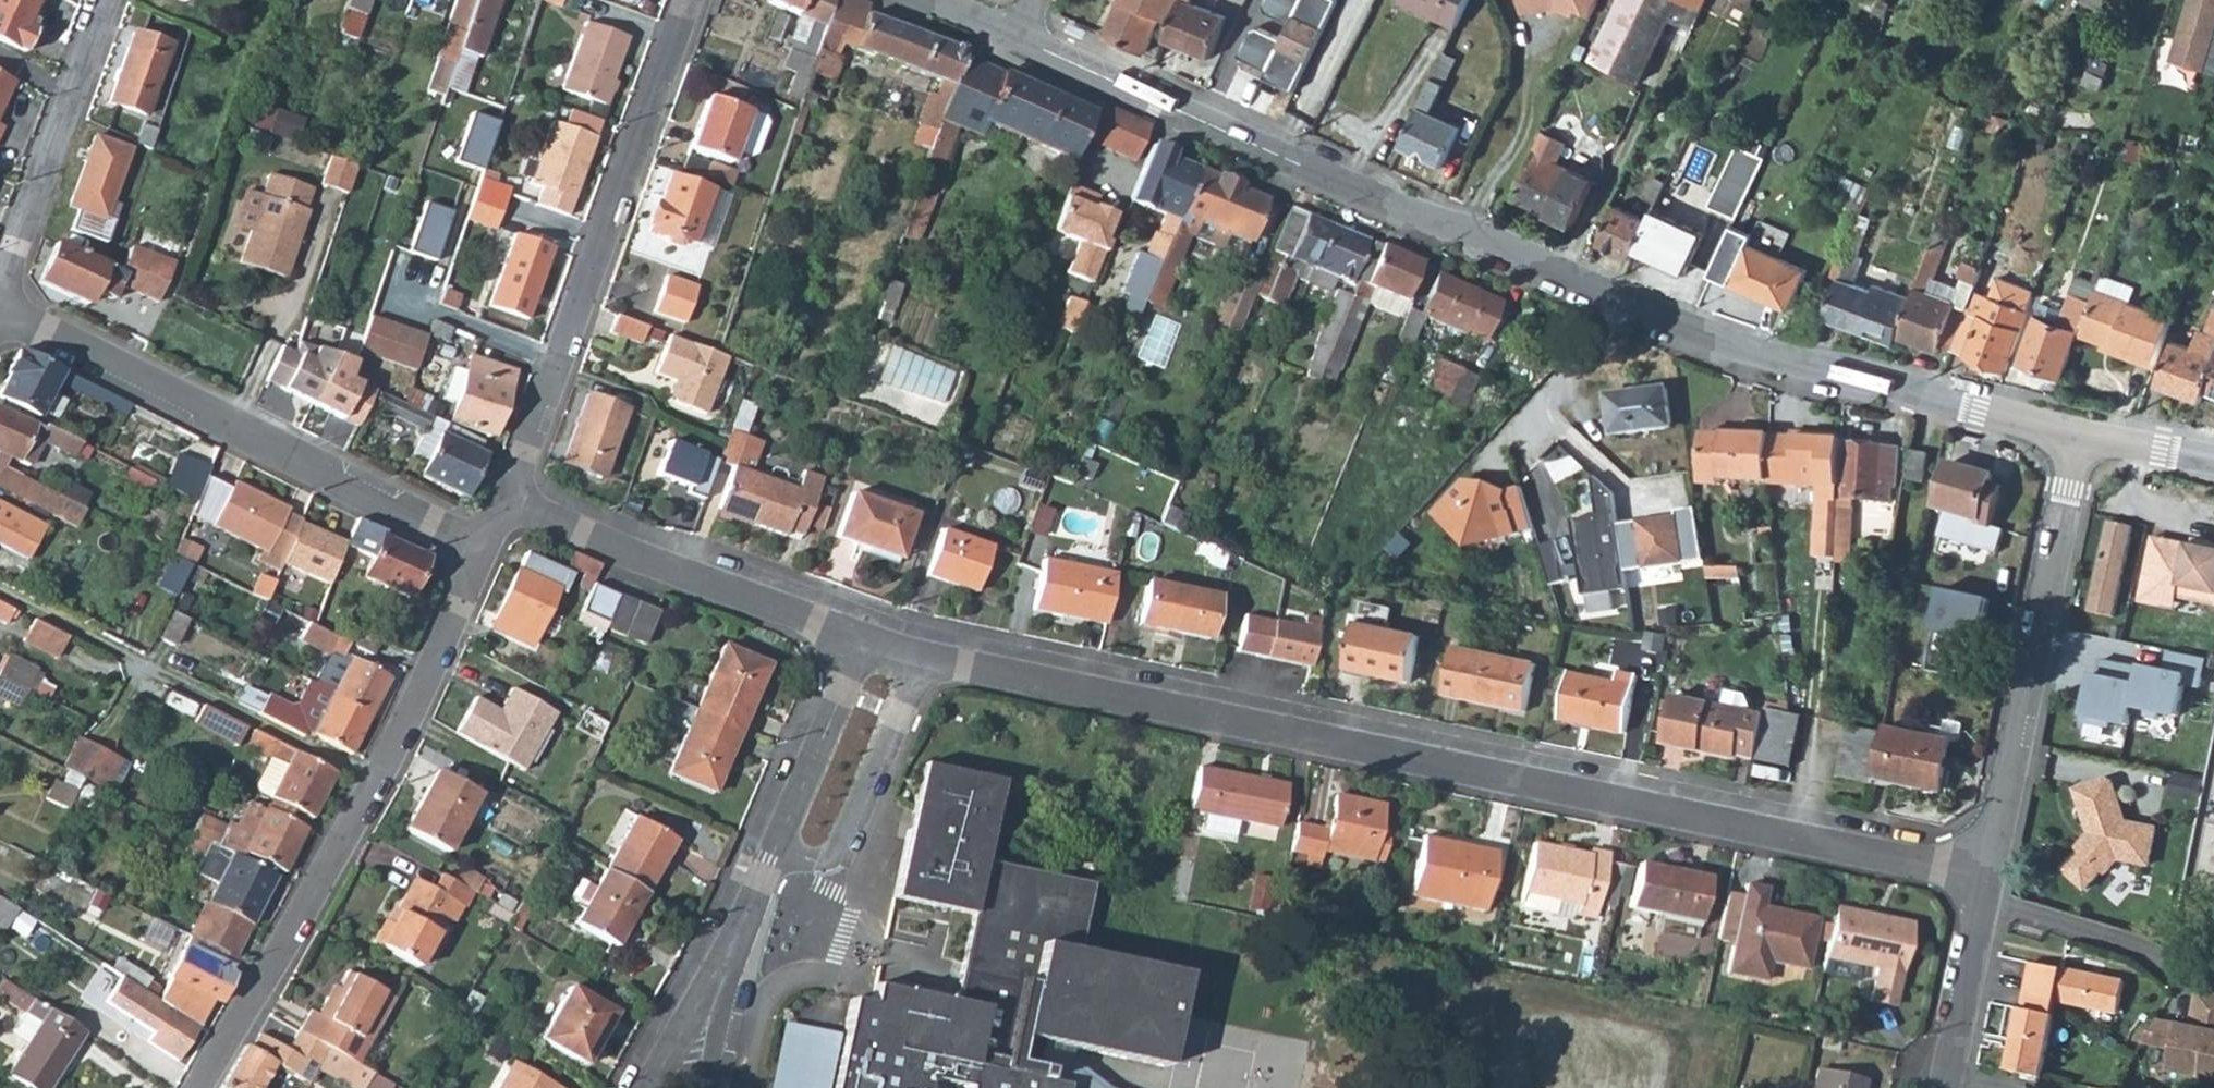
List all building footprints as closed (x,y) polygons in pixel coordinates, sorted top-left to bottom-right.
[(24,53),(33,31),(31,30),(24,27),(28,18),(35,0),(0,0),(0,43),(24,53)] [(342,7),(363,14),(368,0),(345,0),(342,7)] [(433,58),(452,65),(457,51),(474,0),(453,0),(433,58)] [(457,51),(474,57),(479,58),(497,0),(474,0),(457,51)] [(792,74),(805,79),(808,71),(831,0),(766,0),(766,1),(808,21),(801,41),(785,36),(781,48),(786,50),(780,69),(792,74)] [(808,71),(833,79),(840,58),(838,58),(842,46),(904,70),(917,34),(865,14),(868,4),(859,0),(831,0),(808,71)] [(1106,34),(1145,52),(1159,18),(1169,23),(1178,0),(1121,0),(1106,34)] [(1166,40),(1210,58),(1227,15),(1192,0),(1182,0),(1166,40)] [(1238,55),(1268,69),(1264,76),(1294,90),(1337,0),(1264,0),(1263,2),(1264,10),(1290,23),(1283,37),(1258,25),(1251,28),(1238,55)] [(1440,19),(1436,25),(1454,33),(1469,0),(1401,0),(1440,19)] [(1591,18),(1599,0),(1521,0),(1523,13),(1556,8),(1574,15),(1577,11),(1591,18)] [(1660,42),(1679,1),(1703,11),(1708,0),(1620,0),(1593,59),(1641,82),(1660,42)] [(2171,61),(2213,74),(2213,0),(2189,0),(2171,61)] [(1679,1),(1660,42),(1672,48),(1669,56),(1678,61),(1703,11),(1679,1)] [(342,7),(334,33),(354,40),(363,14),(342,7)] [(28,18),(24,27),(31,30),(35,22),(28,18)] [(585,21),(561,88),(602,102),(627,36),(585,21)] [(132,33),(108,102),(144,115),(168,46),(132,33)] [(917,34),(904,70),(938,82),(932,97),(925,94),(915,124),(917,125),(935,131),(960,58),(962,52),(917,34)] [(452,65),(443,93),(452,96),(453,92),(462,93),(474,57),(457,51),(452,65)] [(1443,57),(1399,150),(1441,168),(1458,130),(1430,116),(1455,62),(1443,57)] [(935,131),(932,141),(947,146),(953,126),(976,136),(982,124),(1069,162),(1079,138),(1089,114),(1087,114),(960,58),(935,131)] [(792,74),(784,97),(797,102),(800,94),(805,79),(792,74)] [(2090,74),(2086,84),(2099,89),(2104,79),(2090,74)] [(10,82),(0,77),(0,105),(10,82)] [(877,83),(868,110),(888,116),(890,116),(900,91),(897,90),(877,83)] [(797,102),(796,107),(809,112),(814,99),(800,94),(797,102)] [(746,112),(705,98),(687,149),(728,164),(733,151),(748,156),(753,153),(764,123),(761,117),(746,112)] [(1093,101),(1087,114),(1089,114),(1079,138),(1095,146),(1111,110),(1093,101)] [(1979,111),(1974,124),(1987,129),(1992,115),(1979,111)] [(1992,115),(1987,129),(1995,132),(2008,120),(1992,115)] [(1111,153),(1131,163),(1147,126),(1127,117),(1111,153)] [(1556,162),(1572,128),(1552,118),(1514,199),(1572,227),(1594,180),(1556,162)] [(567,214),(574,198),(565,195),(576,168),(584,171),(597,137),(553,121),(529,182),(543,187),(537,203),(567,214)] [(917,125),(910,144),(928,151),(932,141),(935,131),(917,125)] [(141,126),(135,143),(150,150),(156,130),(141,126)] [(76,209),(69,229),(106,242),(113,221),(105,218),(128,149),(94,138),(69,206),(76,209)] [(928,151),(899,238),(913,243),(947,146),(932,141),(928,151)] [(1152,145),(1128,201),(1163,216),(1155,233),(1153,233),(1143,258),(1136,255),(1120,293),(1127,295),(1141,301),(1148,286),(1196,170),(1170,159),(1172,154),(1152,145)] [(1738,150),(1711,207),(1736,219),(1764,162),(1738,150)] [(2196,153),(2184,150),(2182,160),(2194,162),(2196,153)] [(318,185),(344,194),(353,169),(327,158),(318,185)] [(1652,176),(1655,177),(1668,183),(1673,173),(1657,165),(1652,176)] [(565,195),(574,198),(584,171),(576,168),(565,195)] [(705,170),(702,177),(730,187),(733,188),(736,181),(705,170)] [(1237,187),(1196,170),(1148,286),(1164,293),(1187,236),(1240,257),(1263,202),(1235,191),(1237,187)] [(251,231),(240,264),(282,279),(305,211),(301,210),(308,188),(270,175),(262,197),(247,192),(235,225),(251,231)] [(687,240),(693,242),(710,192),(666,176),(658,198),(656,198),(648,222),(649,223),(648,226),(650,227),(650,229),(667,236),(667,238),(677,242),(679,240),(686,243),(687,240)] [(1636,215),(1623,208),(1617,206),(1599,245),(1632,259),(1636,251),(1654,213),(1668,183),(1655,177),(1640,206),(1636,215)] [(476,185),(470,202),(500,212),(506,195),(476,185)] [(1066,186),(1051,232),(1077,243),(1065,273),(1084,281),(1100,241),(1101,241),(1111,216),(1091,208),(1092,204),(1096,195),(1066,186)] [(710,192),(693,242),(709,248),(727,197),(710,192)] [(1627,200),(1623,208),(1636,215),(1640,206),(1627,200)] [(470,202),(464,219),(493,230),(500,212),(470,202)] [(1906,203),(1902,214),(1912,219),(1917,206),(1906,203)] [(1092,204),(1091,208),(1111,216),(1112,212),(1092,204)] [(1255,287),(1252,294),(1280,306),(1293,277),(1306,282),(1329,226),(1289,208),(1255,287)] [(1654,213),(1636,251),(1684,273),(1701,236),(1654,213)] [(1857,213),(1850,230),(1866,236),(1872,219),(1857,213)] [(1329,226),(1306,282),(1328,292),(1334,279),(1347,284),(1364,240),(1329,226)] [(1912,299),(1899,335),(1939,350),(1941,344),(1953,348),(1966,308),(1955,305),(1961,288),(1958,288),(1935,278),(1953,232),(1939,226),(1912,299)] [(1735,227),(1713,274),(1789,309),(1807,270),(1749,244),(1752,235),(1735,227)] [(1838,279),(1824,319),(1893,345),(1896,345),(1899,335),(1912,299),(1910,298),(1875,285),(1873,290),(1855,284),(1863,260),(1859,258),(1866,236),(1850,230),(1832,276),(1838,279)] [(513,234),(487,305),(525,319),(550,247),(513,234)] [(1084,281),(1090,283),(1106,243),(1101,241),(1100,241),(1084,281)] [(1348,296),(1326,351),(1343,358),(1365,302),(1403,317),(1406,311),(1409,304),(1403,301),(1408,289),(1419,263),(1370,243),(1348,296)] [(111,266),(107,264),(105,268),(53,244),(37,280),(87,305),(94,290),(112,299),(120,285),(125,273),(122,271),(111,266)] [(131,247),(122,271),(125,273),(120,285),(158,303),(175,262),(131,247)] [(1961,279),(1958,288),(1961,288),(1955,305),(1966,308),(1973,290),(1981,269),(1962,262),(1957,277),(1961,279)] [(1403,317),(1394,341),(1409,348),(1422,319),(1477,342),(1495,302),(1435,276),(1417,316),(1406,311),(1403,317)] [(1966,308),(1953,348),(1966,353),(1966,355),(2005,369),(2034,289),(1997,276),(1989,296),(1973,290),(1966,308)] [(694,288),(663,277),(651,313),(682,323),(694,288)] [(1228,277),(1209,322),(1235,333),(1252,294),(1255,287),(1228,277)] [(2097,286),(2095,290),(2129,303),(2134,289),(2100,277),(2097,286)] [(884,282),(878,301),(892,306),(899,287),(884,282)] [(1148,286),(1141,301),(1158,307),(1164,293),(1148,286)] [(2082,286),(2077,300),(2090,305),(2095,290),(2090,289),(2082,286)] [(441,289),(436,305),(463,315),(468,299),(441,289)] [(1408,289),(1403,301),(1409,304),(1414,292),(1408,289)] [(1316,336),(1307,365),(1318,370),(1320,365),(1326,351),(1348,296),(1334,290),(1316,336)] [(2090,305),(2080,334),(2102,343),(2112,347),(2110,351),(2153,368),(2172,319),(2129,303),(2095,290),(2090,305)] [(1127,295),(1120,312),(1134,318),(1141,301),(1127,295)] [(1055,328),(1070,334),(1082,304),(1066,297),(1055,328)] [(2090,305),(2077,300),(2067,329),(2036,318),(2021,361),(2061,376),(2076,333),(2080,334),(2090,305)] [(2199,402),(2203,391),(2213,361),(2213,309),(2213,308),(2205,333),(2198,330),(2191,348),(2172,342),(2157,386),(2199,402)] [(644,328),(613,316),(606,334),(637,344),(640,337),(644,328)] [(369,318),(359,349),(415,368),(425,337),(369,318)] [(430,321),(426,335),(445,342),(450,329),(430,321)] [(655,343),(659,333),(644,328),(640,337),(655,343)] [(725,357),(666,336),(652,374),(673,381),(678,392),(673,404),(704,415),(725,357)] [(1394,341),(1385,360),(1401,367),(1409,348),(1394,341)] [(2102,343),(2101,348),(2110,351),(2112,347),(2102,343)] [(278,346),(263,381),(281,391),(281,390),(310,405),(334,356),(295,345),(293,352),(278,346)] [(1326,351),(1320,365),(1335,371),(1337,372),(1343,358),(1326,351)] [(60,370),(58,374),(16,352),(4,375),(6,377),(0,391),(0,399),(36,418),(46,398),(60,403),(67,389),(125,418),(131,405),(60,370)] [(354,362),(334,356),(310,405),(356,427),(374,390),(349,378),(354,362)] [(456,400),(450,421),(490,434),(511,369),(470,356),(466,369),(456,400)] [(1436,360),(1421,396),(1459,413),(1474,378),(1436,360)] [(2203,391),(2213,395),(2213,361),(2203,391)] [(456,400),(466,369),(453,365),(443,397),(456,400)] [(1307,365),(1304,377),(1314,380),(1318,370),(1307,365)] [(1318,370),(1314,380),(1329,386),(1335,371),(1320,365),(1318,370)] [(678,392),(673,381),(668,393),(673,404),(678,392)] [(1667,386),(1605,395),(1612,436),(1673,426),(1667,386)] [(408,387),(403,404),(438,420),(443,406),(425,397),(425,395),(408,387)] [(403,404),(377,392),(370,406),(388,414),(422,430),(411,453),(424,461),(418,476),(462,496),(483,455),(441,433),(445,425),(438,420),(403,404)] [(584,396),(561,464),(602,477),(626,411),(584,396)] [(44,427),(41,431),(0,412),(0,454),(8,458),(15,462),(18,463),(28,468),(36,451),(34,450),(38,440),(73,458),(79,445),(44,427)] [(163,422),(147,414),(145,419),(149,421),(148,423),(159,429),(163,422)] [(730,467),(715,509),(723,513),(746,455),(736,451),(741,439),(742,437),(726,431),(714,462),(730,467)] [(1723,435),(1721,479),(1768,482),(1769,435),(1723,432),(1723,435)] [(1721,479),(1723,435),(1702,434),(1700,478),(1721,479)] [(1769,435),(1768,482),(1768,484),(1793,485),(1800,486),(1819,486),(1816,536),(1819,536),(1818,558),(1835,558),(1835,551),(1839,489),(1842,440),(1769,435)] [(736,451),(746,455),(751,443),(741,439),(736,451)] [(699,454),(665,442),(653,476),(687,488),(699,454)] [(746,455),(754,457),(758,446),(751,443),(746,455)] [(1839,489),(1835,551),(1850,552),(1852,509),(1850,509),(1850,499),(1859,500),(1859,510),(1878,511),(1879,501),(1891,501),(1892,489),(1896,489),(1899,448),(1847,443),(1843,489),(1839,489)] [(1910,450),(1905,478),(1922,482),(1928,453),(1910,450)] [(177,451),(160,486),(194,502),(205,477),(209,467),(177,451)] [(10,496),(18,479),(2,470),(8,458),(0,454),(0,491),(10,496)] [(746,455),(723,513),(749,523),(749,525),(783,536),(785,531),(800,536),(821,479),(800,472),(793,491),(747,475),(754,457),(746,455)] [(1078,455),(1071,473),(1089,480),(1095,464),(1078,455)] [(1992,475),(1949,462),(1935,508),(1944,510),(1937,536),(1995,553),(2002,530),(1990,526),(1999,493),(1988,489),(1989,483),(1992,475)] [(257,558),(279,568),(281,563),(298,521),(299,519),(285,512),(286,508),(233,482),(227,494),(221,491),(224,486),(205,477),(194,502),(189,514),(262,548),(257,558)] [(1593,477),(1591,480),(1596,518),(1570,521),(1581,597),(1626,591),(1623,573),(1616,525),(1611,494),(1593,477)] [(18,479),(10,496),(58,520),(74,528),(83,512),(18,479)] [(2001,486),(1989,483),(1988,489),(1999,493),(2001,486)] [(1532,530),(1518,488),(1503,492),(1502,491),(1462,484),(1432,517),(1453,535),(1457,530),(1470,534),(1489,536),(1491,542),(1532,530)] [(834,538),(866,549),(864,555),(893,565),(911,516),(849,495),(834,538)] [(18,537),(31,543),(35,545),(44,528),(0,505),(0,527),(18,537)] [(1166,508),(1158,525),(1178,534),(1185,517),(1166,508)] [(1675,517),(1616,525),(1623,573),(1703,562),(1695,508),(1674,511),(1675,517)] [(382,531),(357,518),(345,543),(343,546),(370,558),(361,578),(406,599),(423,558),(379,538),(382,531)] [(345,543),(298,521),(281,563),(328,584),(343,546),(345,543)] [(2115,616),(2134,527),(2111,522),(2092,611),(2115,616)] [(11,551),(18,537),(0,527),(0,546),(11,551)] [(1880,542),(1892,545),(1895,529),(1882,527),(1880,542)] [(1773,535),(1772,528),(1751,530),(1752,537),(1773,535)] [(941,532),(927,576),(973,592),(988,548),(941,532)] [(18,537),(11,551),(28,560),(35,545),(31,543),(18,537)] [(2151,593),(2161,539),(2156,538),(2143,603),(2179,610),(2181,599),(2151,593)] [(2161,539),(2151,593),(2181,599),(2183,588),(2213,594),(2213,545),(2211,544),(2209,549),(2195,547),(2161,539)] [(2213,543),(2196,539),(2195,547),(2209,549),(2211,544),(2213,545),(2213,543)] [(178,540),(171,555),(187,563),(194,548),(178,540)] [(1555,540),(1536,546),(1549,586),(1567,580),(1555,540)] [(573,552),(567,566),(584,573),(594,578),(600,563),(573,552)] [(524,553),(496,614),(504,618),(498,632),(530,647),(555,589),(563,592),(571,574),(524,553)] [(1029,611),(1102,625),(1113,574),(1041,561),(1029,611)] [(1717,567),(1704,568),(1706,582),(1717,581),(1717,567)] [(584,573),(582,581),(591,585),(592,584),(594,578),(584,573)] [(257,575),(249,595),(265,602),(273,582),(257,575)] [(1145,582),(1137,626),(1205,640),(1214,596),(1145,582)] [(591,585),(581,612),(604,621),(607,623),(618,595),(592,584),(591,585)] [(2183,588),(2181,599),(2213,605),(2213,594),(2183,588)] [(1995,600),(1944,591),(1931,669),(1979,682),(1995,600)] [(607,623),(605,627),(624,635),(638,603),(618,595),(607,623)] [(638,603),(624,635),(641,643),(656,611),(638,603)] [(1360,622),(1394,623),(1394,604),(1361,603),(1360,622)] [(5,624),(9,617),(15,620),(17,614),(0,606),(0,622),(5,624)] [(300,621),(277,609),(271,622),(294,633),(295,631),(300,621)] [(656,611),(641,643),(645,644),(659,613),(656,611)] [(581,612),(577,621),(600,631),(604,621),(581,612)] [(170,613),(157,639),(172,646),(185,621),(170,613)] [(496,614),(490,628),(498,632),(504,618),(496,614)] [(1234,651),(1264,657),(1271,620),(1242,614),(1234,651)] [(1271,620),(1264,657),(1293,663),(1300,626),(1271,620)] [(300,621),(295,631),(301,634),(298,640),(334,658),(339,660),(341,656),(346,645),(343,643),(300,621)] [(66,639),(32,622),(22,641),(56,658),(66,639)] [(1354,625),(1346,667),(1382,675),(1381,678),(1409,684),(1418,639),(1354,625)] [(351,627),(343,643),(346,645),(369,656),(377,640),(351,627)] [(1650,635),(1648,644),(1664,648),(1666,639),(1650,635)] [(723,645),(695,708),(737,727),(748,701),(752,703),(768,664),(723,645)] [(1453,648),(1443,692),(1503,705),(1503,708),(1523,712),(1534,665),(1453,648)] [(2168,672),(2144,667),(2134,713),(2159,717),(2160,712),(2179,716),(2187,684),(2202,687),(2208,659),(2172,651),(2168,672)] [(334,658),(319,687),(332,693),(348,659),(341,656),(339,660),(334,658)] [(0,666),(0,678),(18,688),(26,692),(36,672),(4,657),(0,666)] [(2144,667),(2106,658),(2102,677),(2095,676),(2086,721),(2111,727),(2113,721),(2132,725),(2134,713),(2144,667)] [(348,659),(332,693),(370,713),(387,678),(348,659)] [(1568,674),(1559,715),(1581,720),(1580,725),(1624,733),(1637,677),(1592,667),(1589,677),(1568,674)] [(9,705),(18,688),(0,678),(0,701),(9,705)] [(264,700),(257,714),(301,736),(303,731),(349,753),(370,713),(332,693),(319,687),(309,708),(296,702),(292,709),(265,696),(264,700)] [(18,688),(9,705),(18,709),(26,692),(18,688)] [(472,698),(452,733),(520,771),(552,713),(508,688),(499,704),(503,707),(500,713),(472,698)] [(1726,693),(1723,708),(1744,712),(1746,697),(1726,693)] [(251,694),(244,708),(257,714),(264,700),(251,694)] [(1744,712),(1723,708),(1673,698),(1663,744),(1755,762),(1757,714),(1744,712)] [(1779,700),(1777,711),(1790,714),(1789,702),(1779,700)] [(748,701),(737,727),(741,728),(752,703),(748,701)] [(245,728),(202,707),(193,723),(237,745),(245,728)] [(737,727),(695,708),(667,775),(712,793),(729,755),(726,753),(737,727)] [(1758,745),(1755,762),(1788,768),(1800,716),(1790,714),(1777,711),(1765,709),(1764,715),(1761,727),(1758,745)] [(1757,714),(1755,762),(1758,745),(1761,727),(1764,715),(1757,714)] [(1559,715),(1559,721),(1580,725),(1581,720),(1559,715)] [(1921,726),(1919,734),(1951,741),(1957,743),(1961,726),(1943,721),(1941,731),(1921,726)] [(1847,725),(1836,778),(1871,785),(1872,779),(1874,771),(1878,751),(1882,733),(1847,725)] [(1874,771),(1872,779),(1941,792),(1951,741),(1919,734),(1883,726),(1882,733),(1878,751),(1874,771)] [(737,727),(726,753),(729,755),(741,728),(737,727)] [(333,773),(255,734),(249,746),(260,751),(259,753),(271,760),(256,791),(268,798),(263,807),(305,828),(333,773)] [(78,740),(62,770),(68,773),(81,779),(97,749),(78,740)] [(97,749),(81,779),(102,790),(117,759),(97,749)] [(850,1000),(843,1033),(832,1087),(924,1087),(926,1080),(962,1087),(1062,1087),(1068,1060),(1070,1049),(1162,1067),(1174,1012),(1182,973),(1076,951),(1084,915),(1090,882),(983,860),(1000,780),(921,764),(910,813),(919,815),(915,832),(906,831),(892,898),(933,907),(952,911),(971,914),(961,961),(953,1001),(873,986),(868,1003),(850,1000)] [(1196,767),(1187,809),(1204,813),(1237,819),(1276,827),(1284,785),(1196,767)] [(435,772),(404,830),(446,854),(477,793),(435,772)] [(46,799),(66,809),(70,801),(81,779),(68,773),(62,787),(54,783),(46,799)] [(2115,780),(2077,791),(2090,836),(2078,852),(2082,854),(2067,875),(2089,891),(2104,871),(2108,874),(2120,858),(2150,865),(2158,829),(2127,822),(2115,780)] [(94,791),(79,784),(70,801),(85,809),(94,791)] [(1295,824),(1289,852),(1304,856),(1302,867),(1318,870),(1321,852),(1381,864),(1387,831),(1377,828),(1382,806),(1332,796),(1325,831),(1295,824)] [(198,816),(189,834),(209,843),(239,858),(242,852),(282,872),(305,828),(263,807),(262,809),(247,802),(236,826),(227,822),(223,828),(198,816)] [(625,809),(604,837),(613,843),(634,815),(625,809)] [(910,813),(906,831),(915,832),(919,815),(910,813)] [(1237,819),(1204,813),(1201,830),(1233,837),(1237,819)] [(546,817),(541,824),(554,831),(559,823),(546,817)] [(635,818),(604,871),(645,895),(675,841),(635,818)] [(209,843),(189,834),(182,847),(201,857),(209,843)] [(1444,848),(1444,843),(1420,838),(1408,896),(1483,911),(1495,853),(1460,845),(1458,851),(1444,848)] [(239,858),(209,843),(201,857),(193,873),(215,884),(190,937),(233,957),(273,875),(239,858)] [(1460,845),(1444,843),(1444,848),(1458,851),(1460,845)] [(1532,844),(1521,893),(1554,899),(1553,902),(1577,906),(1575,915),(1593,918),(1607,853),(1590,849),(1588,856),(1532,844)] [(1604,906),(1612,908),(1620,865),(1613,864),(1604,906)] [(1627,907),(1660,913),(1698,921),(1706,879),(1636,864),(1627,907)] [(595,888),(586,904),(575,925),(615,947),(645,895),(604,871),(595,888)] [(392,927),(385,923),(373,944),(417,968),(444,918),(452,922),(470,892),(440,876),(432,891),(414,881),(396,911),(400,914),(392,927)] [(579,901),(586,904),(595,888),(588,883),(579,901)] [(1733,940),(1726,973),(1764,981),(1768,962),(1803,969),(1814,920),(1759,908),(1762,890),(1744,886),(1742,892),(1727,889),(1717,937),(1733,940)] [(1256,891),(1253,907),(1268,910),(1271,895),(1256,891)] [(1554,899),(1521,893),(1518,909),(1550,915),(1553,902),(1554,899)] [(0,899),(0,931),(1,932),(17,910),(0,899)] [(488,902),(483,913),(506,925),(512,915),(488,902)] [(506,925),(505,927),(515,933),(528,910),(518,904),(512,915),(506,925)] [(1833,908),(1820,974),(1857,982),(1861,964),(1876,968),(1869,1000),(1890,1005),(1906,930),(1869,922),(1870,916),(1833,908)] [(392,909),(385,923),(392,927),(400,914),(396,911),(392,909)] [(1698,921),(1660,913),(1658,921),(1696,928),(1698,921)] [(1870,916),(1869,922),(1906,930),(1907,925),(1870,916)] [(190,937),(156,1002),(195,1027),(209,1001),(216,1004),(238,960),(233,957),(190,937)] [(122,961),(113,974),(118,977),(150,998),(156,987),(147,980),(148,978),(122,961)] [(2015,1041),(2009,1071),(2040,1078),(2054,1015),(2056,1003),(2117,1013),(2123,982),(2064,969),(2031,963),(2023,1008),(2011,1006),(2004,1038),(2015,1041)] [(308,1011),(297,1032),(325,1048),(355,1066),(393,999),(347,973),(338,989),(331,1001),(324,998),(314,1015),(308,1011)] [(150,998),(118,977),(101,1002),(149,1033),(143,1042),(173,1061),(195,1027),(156,1002),(150,998)] [(0,982),(0,999),(24,1015),(39,1025),(29,1040),(7,1075),(27,1087),(46,1087),(82,1034),(1,980),(0,982)] [(331,986),(324,998),(331,1001),(338,989),(331,986)] [(568,989),(538,1040),(580,1063),(596,1036),(599,1038),(613,1014),(568,989)] [(2143,1043),(2175,1050),(2170,1072),(2202,1078),(2201,1081),(2213,1084),(2213,998),(2199,995),(2192,1029),(2168,1024),(2157,1021),(2143,1043)] [(24,1015),(15,1030),(29,1040),(39,1025),(24,1015)] [(843,1033),(786,1021),(772,1087),(832,1087),(843,1033)] [(274,1064),(306,1083),(325,1048),(297,1032),(287,1050),(259,1033),(249,1049),(244,1046),(219,1087),(220,1087),(260,1087),(274,1064)] [(1068,1060),(1062,1087),(1107,1087),(1106,1087),(1068,1060)] [(513,1063),(498,1087),(557,1087),(513,1063)] [(1813,1087),(1859,1087),(1861,1079),(1817,1069),(1813,1087)] [(371,1075),(364,1087),(387,1087),(389,1085),(371,1075)]
